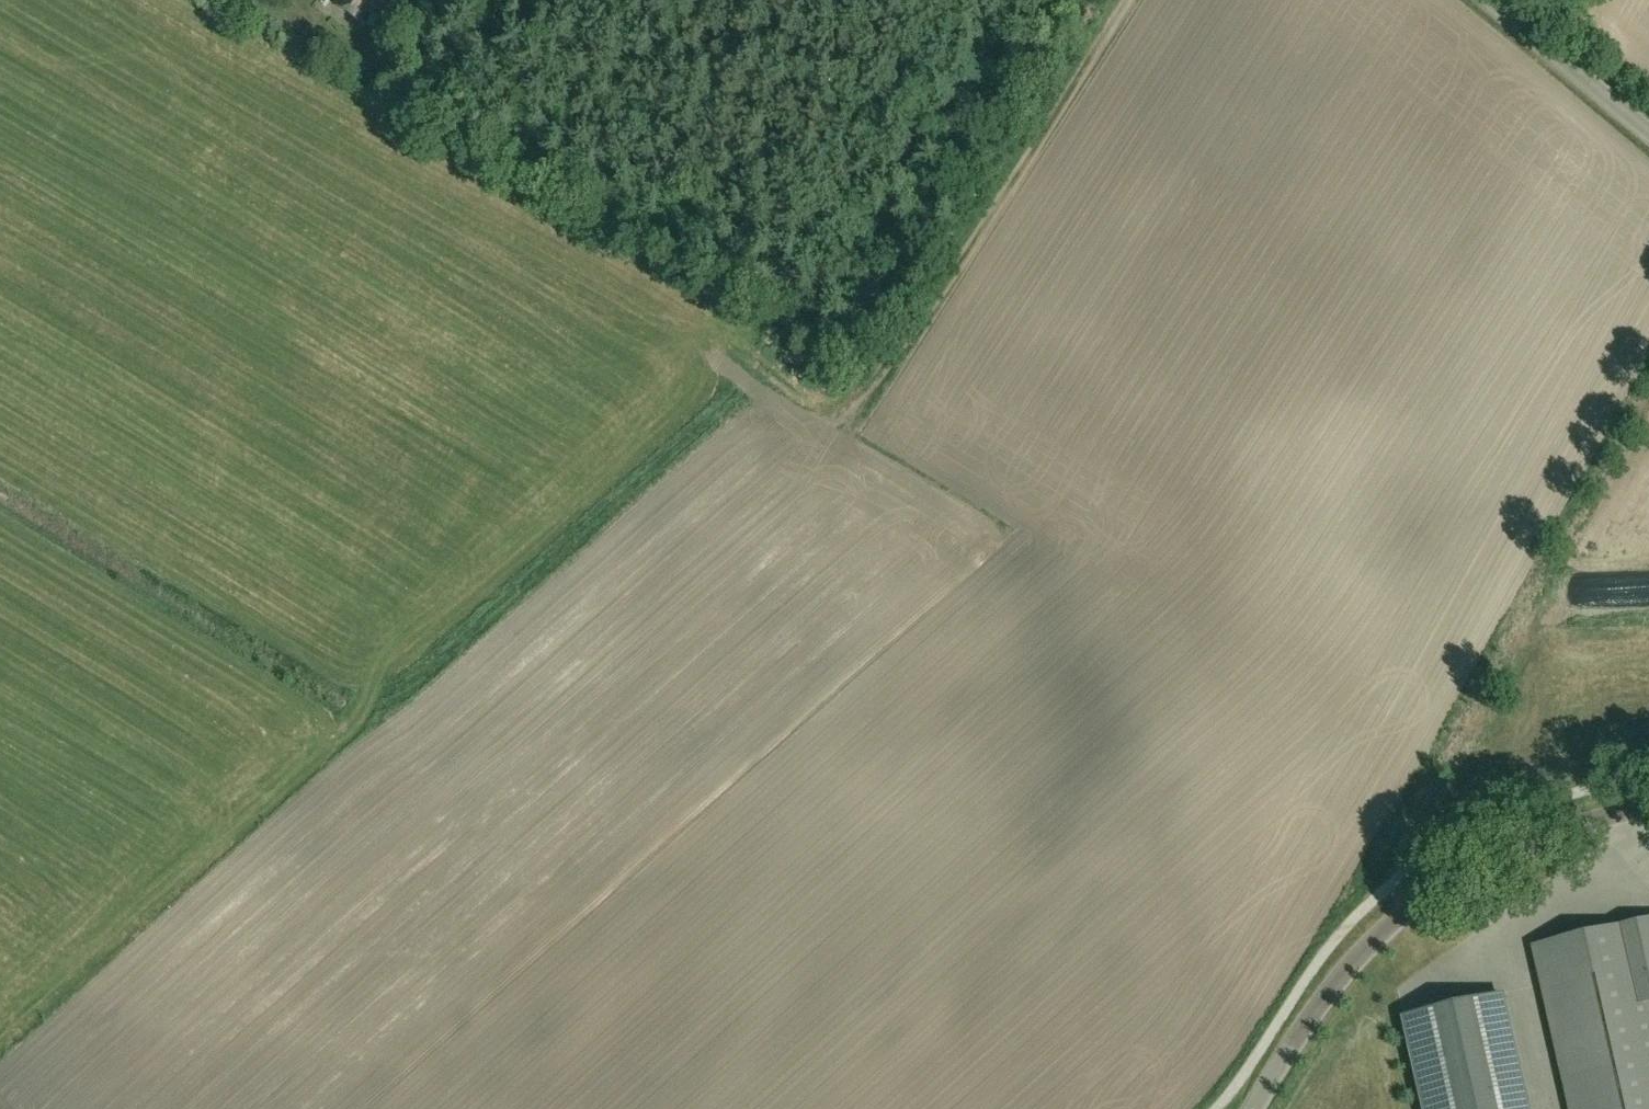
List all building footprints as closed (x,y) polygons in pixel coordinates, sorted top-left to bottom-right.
[(390,17),(398,5),(391,0),(340,0),(337,4),(365,24),(377,8),(390,17)] [(1536,944),(1574,1108),(1648,1108),(1648,918),(1536,944)] [(1425,1108),(1527,1108),(1501,995),(1404,1018),(1425,1108)]
